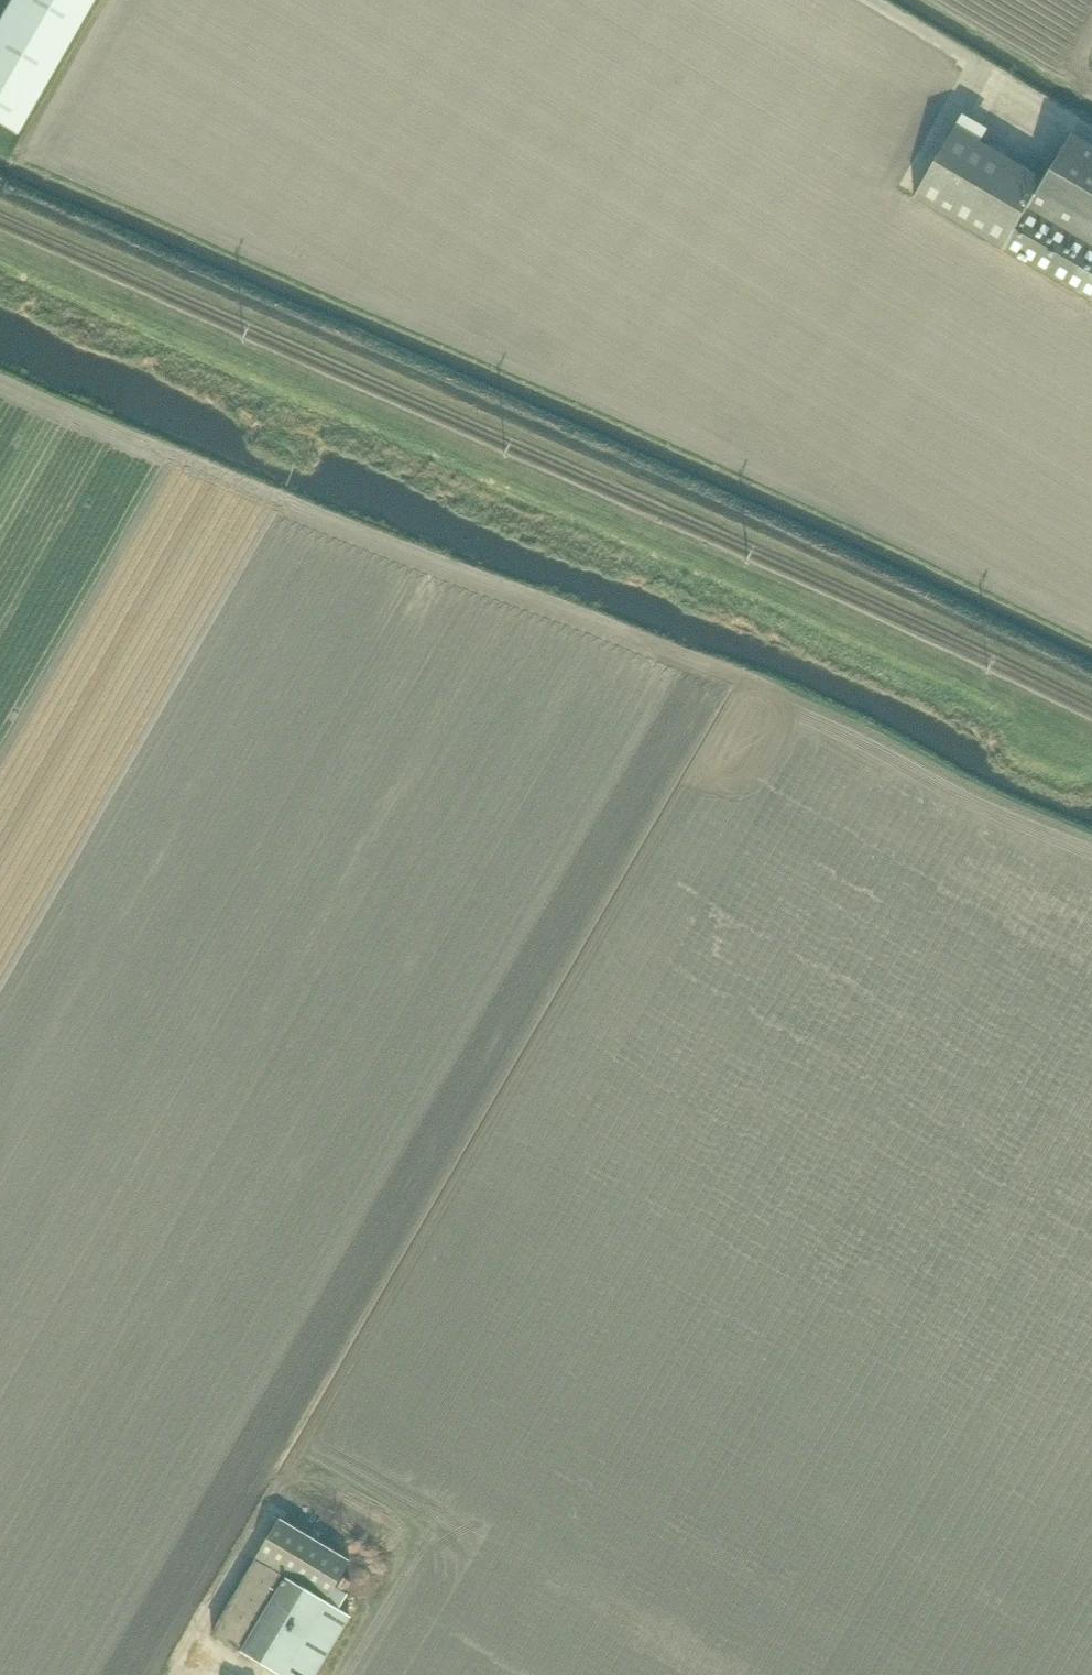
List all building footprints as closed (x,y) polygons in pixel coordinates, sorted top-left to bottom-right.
[(0,19),(0,125),(18,135),(96,0),(11,0),(0,19)] [(982,143),(989,129),(964,114),(957,128),(915,199),(1091,302),(1091,144),(1074,133),(1046,180),(982,143)] [(353,1520),(358,1511),(336,1500),(332,1509),(353,1520)] [(347,1568),(351,1561),(281,1519),(212,1634),(280,1674),(318,1674),(352,1617),(340,1609),(349,1594),(338,1587),(347,1568)]
